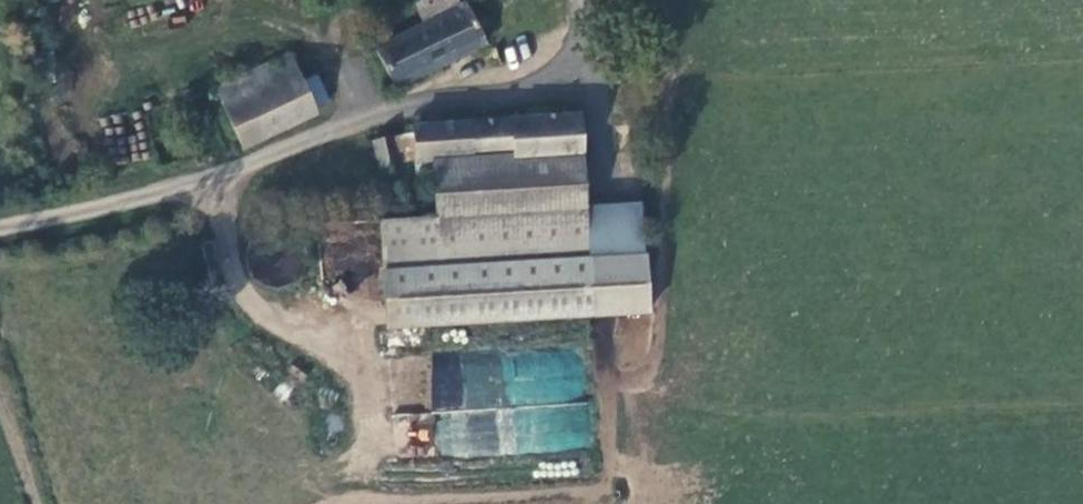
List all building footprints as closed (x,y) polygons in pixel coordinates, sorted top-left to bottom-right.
[(472,13),(469,7),(379,46),(394,86),(487,42),(483,31),(488,28),(490,22),(489,16),(484,12),(481,11),(475,12),(472,13)] [(220,85),(244,146),(318,116),(314,108),(328,102),(320,80),(305,86),(291,54),(220,85)] [(580,115),(418,126),(419,164),(433,163),(583,154),(580,115)] [(398,166),(392,136),(376,140),(383,169),(398,166)] [(435,217),(439,266),(591,255),(587,207),(583,154),(433,163),(435,217)] [(587,207),(591,255),(614,254),(612,206),(587,207)] [(384,270),(439,266),(435,217),(381,221),(384,270)] [(591,255),(439,266),(384,270),(388,329),(596,315),(591,255)] [(436,414),(437,456),(564,452),(563,425),(517,426),(516,387),(500,387),(499,352),(433,354),(434,414),(436,414)]
